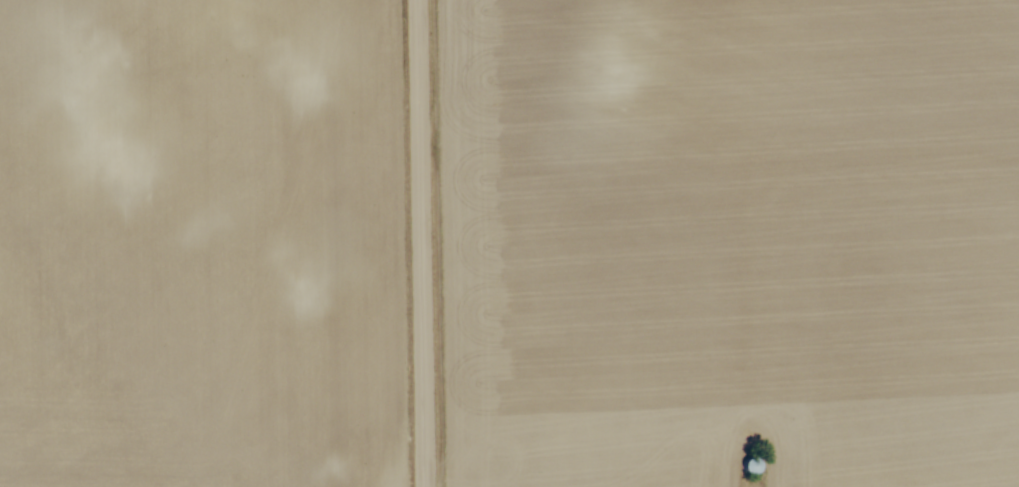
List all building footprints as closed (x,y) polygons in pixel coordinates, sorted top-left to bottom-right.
[(755,472),(748,461),(738,466),(744,478),(755,472)]
